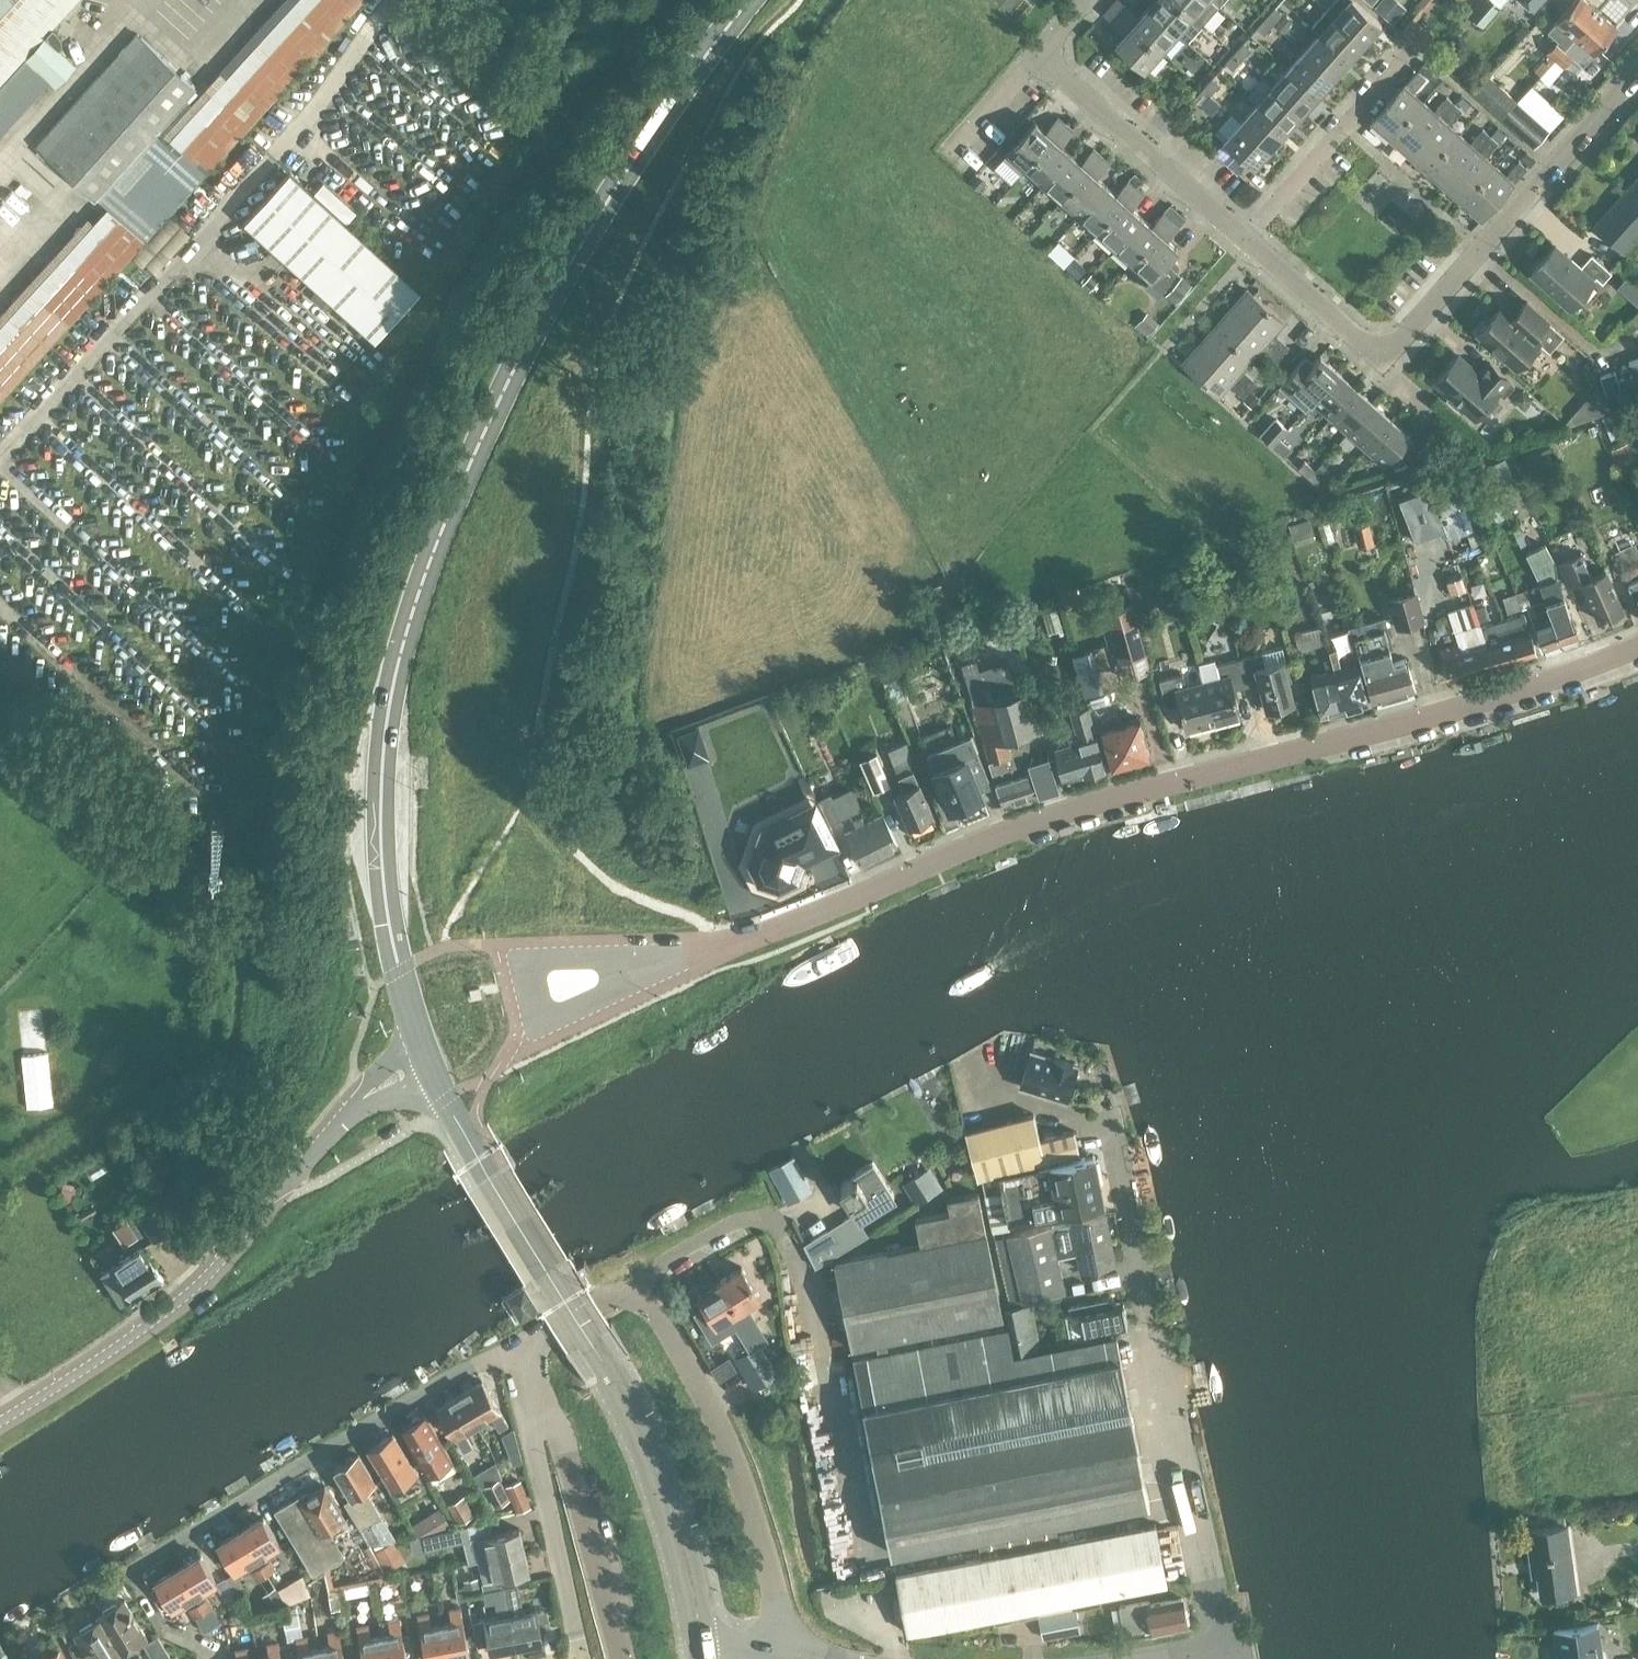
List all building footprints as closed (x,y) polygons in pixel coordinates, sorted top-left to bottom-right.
[(236,55),(164,133),(147,151),(142,146),(196,86),(137,33),(36,145),(94,198),(111,180),(116,185),(0,313),(0,398),(236,140),(363,0),(285,0),(236,55)] [(25,57),(57,86),(77,64),(60,47),(62,45),(62,41),(62,38),(58,30),(53,27),(77,0),(0,0),(0,84),(25,57)] [(1178,0),(1153,0),(1148,6),(1176,31),(1186,40),(1202,22),(1192,13),(1178,0)] [(1192,13),(1202,22),(1218,4),(1213,0),(1178,0),(1192,13)] [(1355,0),(1333,0),(1327,7),(1365,41),(1381,23),(1355,0)] [(1410,3),(1406,0),(1373,0),(1395,20),(1410,3)] [(1499,4),(1495,0),(1481,0),(1469,13),(1483,25),(1500,5),(1499,4)] [(1598,10),(1586,0),(1573,0),(1547,29),(1558,39),(1547,50),(1534,65),(1542,72),(1598,10)] [(1176,31),(1148,6),(1140,15),(1125,1),(1118,10),(1161,48),(1176,31)] [(1266,15),(1274,23),(1283,12),(1275,5),(1266,15)] [(1365,41),(1327,7),(1311,25),(1319,32),(1349,59),(1365,41)] [(1161,48),(1118,10),(1112,16),(1127,30),(1117,42),(1144,66),(1161,48)] [(1616,26),(1598,10),(1542,72),(1549,80),(1563,65),(1572,55),(1583,64),(1616,26)] [(1266,15),(1256,26),(1264,34),(1274,23),(1266,15)] [(1349,59),(1319,32),(1303,50),(1333,77),(1349,59)] [(1234,51),(1242,58),(1251,48),(1243,41),(1234,51)] [(1333,77),(1303,50),(1288,68),(1318,94),(1333,77)] [(1234,51),(1224,62),(1232,69),(1242,58),(1234,51)] [(1318,94),(1288,68),(1272,85),(1302,112),(1318,94)] [(1417,70),(1371,121),(1390,138),(1423,101),(1412,92),(1425,77),(1417,70)] [(1533,145),(1544,133),(1548,128),(1488,75),(1472,91),(1533,145)] [(1203,86),(1210,93),(1220,83),(1212,76),(1203,86)] [(1302,112),(1272,85),(1256,103),(1286,130),(1302,112)] [(1203,86),(1193,97),(1201,104),(1210,93),(1203,86)] [(1423,101),(1390,138),(1408,154),(1454,102),(1446,95),(1433,110),(1423,101)] [(1454,102),(1408,154),(1425,170),(1459,133),(1448,123),(1461,109),(1454,102)] [(1286,130),(1256,103),(1241,121),(1271,147),(1286,130)] [(1027,166),(1065,123),(1059,118),(1046,131),(1035,120),(1009,150),(1003,156),(1021,172),(1027,166)] [(1271,147),(1241,121),(1224,139),(1254,166),(1271,147)] [(1065,123),(1027,166),(1044,182),(1071,152),(1062,144),(1073,131),(1065,123)] [(1459,133),(1425,170),(1443,186),(1490,134),(1482,128),(1469,142),(1459,133)] [(1490,134),(1443,186),(1461,202),(1495,164),(1484,155),(1497,141),(1490,134)] [(1498,160),(1507,168),(1522,151),(1512,143),(1498,160)] [(1071,152),(1044,182),(1062,197),(1100,155),(1093,149),(1081,162),(1071,152)] [(1100,155),(1062,197),(1080,213),(1106,184),(1097,176),(1109,163),(1100,155)] [(1495,164),(1461,202),(1480,218),(1526,167),(1518,160),(1505,174),(1495,164)] [(377,339),(422,290),(291,171),(247,221),(377,339)] [(1593,223),(1626,252),(1637,239),(1637,172),(1593,223)] [(1106,184),(1080,213),(1098,229),(1142,179),(1135,173),(1116,192),(1106,184)] [(1142,179),(1098,229),(1115,245),(1142,215),(1131,206),(1149,185),(1142,179)] [(1142,215),(1115,245),(1133,260),(1177,211),(1170,204),(1152,224),(1142,215)] [(1177,211),(1133,260),(1150,276),(1145,281),(1157,292),(1177,270),(1179,267),(1178,262),(1171,255),(1178,247),(1167,238),(1185,217),(1177,211)] [(1555,245),(1531,272),(1570,306),(1596,276),(1603,282),(1612,271),(1592,253),(1580,267),(1555,245)] [(1185,290),(1178,284),(1169,294),(1176,300),(1185,290)] [(1246,287),(1230,306),(1282,352),(1289,345),(1274,331),(1283,320),(1246,287)] [(1552,351),(1564,336),(1566,334),(1550,320),(1550,319),(1528,301),(1514,317),(1503,306),(1479,334),(1519,368),(1541,341),(1552,351)] [(1282,352),(1230,306),(1214,323),(1251,357),(1261,347),(1276,360),(1282,352)] [(1135,325),(1145,334),(1156,322),(1146,313),(1135,325)] [(1251,357),(1214,323),(1198,341),(1250,388),(1257,380),(1242,367),(1251,357)] [(1250,388),(1198,341),(1181,360),(1219,393),(1229,382),(1244,395),(1250,388)] [(1341,373),(1322,356),(1313,367),(1305,360),(1282,386),(1309,409),(1316,401),(1341,373)] [(1437,383),(1447,391),(1453,396),(1450,400),(1460,409),(1463,405),(1479,419),(1502,392),(1507,397),(1518,384),(1493,363),(1482,375),(1460,356),(1437,383)] [(1624,389),(1625,393),(1637,389),(1637,357),(1628,360),(1632,372),(1619,376),(1624,389)] [(1606,395),(1622,389),(1615,369),(1599,375),(1606,395)] [(1341,373),(1316,401),(1334,417),(1359,389),(1341,373)] [(1359,389),(1334,417),(1352,434),(1377,405),(1359,389)] [(1252,390),(1245,398),(1252,404),(1259,397),(1252,390)] [(1377,405),(1352,434),(1370,450),(1396,421),(1377,405)] [(1396,421),(1370,450),(1389,466),(1406,448),(1412,454),(1419,446),(1412,440),(1414,438),(1396,421)] [(1269,428),(1262,435),(1283,453),(1290,447),(1269,428)] [(1637,458),(1637,451),(1627,436),(1610,448),(1624,468),(1637,458)] [(1304,459),(1298,466),(1319,485),(1325,478),(1304,459)] [(1437,492),(1453,535),(1478,525),(1469,499),(1460,502),(1454,486),(1437,492)] [(1416,516),(1425,541),(1446,533),(1437,508),(1416,516)] [(1600,547),(1611,543),(1604,526),(1593,530),(1600,547)] [(1628,576),(1637,572),(1637,552),(1634,542),(1617,549),(1628,576)] [(1603,618),(1625,608),(1609,569),(1595,574),(1587,552),(1565,561),(1574,586),(1588,580),(1603,618)] [(1530,561),(1540,583),(1541,585),(1542,584),(1562,640),(1579,634),(1559,577),(1548,553),(1530,561)] [(1541,585),(1531,588),(1527,575),(1516,577),(1520,592),(1503,598),(1508,614),(1530,606),(1544,647),(1562,640),(1542,584),(1541,585)] [(1424,620),(1416,591),(1391,597),(1399,627),(1424,620)] [(1132,603),(1105,611),(1119,662),(1146,654),(1132,603)] [(1320,625),(1306,628),(1300,603),(1286,606),(1292,631),(1290,632),(1295,650),(1325,643),(1320,625)] [(1456,627),(1460,641),(1461,641),(1471,670),(1492,664),(1480,627),(1477,628),(1475,621),(1486,617),(1482,603),(1435,618),(1439,633),(1456,627)] [(1524,614),(1502,621),(1513,657),(1535,650),(1524,614)] [(1361,657),(1365,670),(1373,702),(1415,691),(1407,660),(1394,664),(1389,649),(1394,648),(1386,616),(1350,627),(1359,658),(1361,657)] [(1502,621),(1480,627),(1492,664),(1513,657),(1502,621)] [(1448,677),(1471,670),(1461,641),(1460,641),(1439,648),(1448,677)] [(1073,649),(1084,692),(1104,686),(1093,644),(1073,649)] [(1282,645),(1239,656),(1246,683),(1261,679),(1268,706),(1294,699),(1284,659),(1286,659),(1282,645)] [(959,658),(973,702),(971,703),(980,731),(980,734),(988,761),(994,780),(1002,805),(1058,786),(1048,753),(1029,759),(1027,752),(1028,751),(1030,732),(1039,729),(1027,687),(1017,690),(1007,660),(979,669),(974,654),(959,658)] [(1198,666),(1201,679),(1203,679),(1214,721),(1241,714),(1233,686),(1246,683),(1239,656),(1217,662),(1211,658),(1202,660),(1198,666)] [(1337,656),(1331,657),(1344,708),(1368,702),(1357,663),(1340,668),(1337,656)] [(1321,714),(1344,708),(1331,657),(1320,660),(1324,672),(1311,675),(1321,714)] [(1187,728),(1214,721),(1203,679),(1201,679),(1185,684),(1182,672),(1160,678),(1167,705),(1180,701),(1187,728)] [(1065,777),(1105,766),(1088,705),(1072,710),(1079,735),(1070,738),(1071,742),(1056,747),(1065,777)] [(1124,723),(1120,718),(1114,716),(1108,718),(1104,722),(1102,728),(1101,729),(1111,765),(1149,755),(1140,719),(1124,723)] [(689,763),(709,757),(699,727),(679,733),(689,763)] [(971,735),(928,753),(951,809),(982,797),(977,785),(989,780),(971,735)] [(911,827),(934,818),(915,770),(918,769),(907,743),(889,751),(905,789),(896,792),(911,827)] [(873,790),(888,784),(876,753),(860,760),(873,790)] [(830,824),(862,807),(851,786),(833,796),(831,792),(818,798),(830,824)] [(766,830),(756,863),(764,878),(764,886),(775,890),(779,883),(790,877),(793,875),(798,859),(830,843),(812,808),(766,830)] [(860,862),(898,843),(882,813),(865,822),(862,817),(854,821),(856,826),(845,833),(860,862)] [(26,1049),(27,1103),(54,1102),(53,1049),(26,1049)] [(1054,1058),(1031,1051),(1021,1085),(1067,1099),(1077,1065),(1073,1064),(1074,1062),(1055,1056),(1054,1058)] [(978,1176),(1045,1159),(1040,1138),(1034,1114),(967,1131),(978,1176)] [(1040,1138),(1045,1159),(1080,1151),(1074,1129),(1040,1138)] [(1002,1191),(986,1194),(993,1231),(1010,1228),(1009,1222),(1105,1204),(1096,1156),(999,1175),(1002,1191)] [(795,1158),(770,1171),(788,1203),(813,1190),(795,1158)] [(860,1216),(894,1195),(873,1162),(856,1173),(857,1175),(842,1184),(851,1198),(850,1199),(860,1216)] [(925,1170),(905,1183),(917,1203),(938,1190),(925,1170)] [(67,1183),(64,1193),(71,1195),(74,1185),(67,1183)] [(835,1261),(852,1348),(1004,1318),(979,1193),(947,1199),(950,1212),(915,1219),(920,1245),(835,1261)] [(152,1241),(175,1226),(161,1203),(138,1217),(152,1241)] [(1072,1223),(1051,1227),(1057,1255),(1077,1250),(1081,1270),(1117,1263),(1106,1214),(1071,1221),(1072,1223)] [(138,1236),(126,1219),(113,1227),(124,1244),(138,1236)] [(828,1227),(804,1242),(819,1266),(843,1252),(828,1227)] [(1009,1303),(1022,1300),(1022,1299),(1064,1290),(1057,1255),(1051,1227),(1009,1236),(1009,1235),(995,1238),(1009,1303)] [(133,1299),(165,1280),(145,1247),(113,1266),(133,1299)] [(762,1298),(743,1266),(721,1280),(760,1343),(768,1339),(748,1306),(762,1298)] [(706,1306),(696,1312),(713,1340),(737,1326),(750,1349),(760,1343),(721,1280),(710,1287),(708,1284),(701,1289),(703,1291),(699,1293),(706,1306)] [(532,1300),(522,1284),(508,1293),(517,1308),(532,1300)] [(1087,1333),(1128,1325),(1123,1300),(1115,1302),(1114,1296),(1068,1305),(1070,1311),(1065,1312),(1070,1340),(1087,1336),(1087,1333)] [(1040,1347),(1031,1302),(1004,1307),(1008,1327),(1009,1327),(1014,1352),(1040,1347)] [(977,1535),(981,1558),(1059,1543),(1055,1520),(1149,1501),(1137,1441),(1117,1338),(1007,1360),(1001,1330),(854,1358),(879,1491),(891,1551),(977,1535)] [(737,1369),(729,1357),(723,1361),(712,1367),(714,1371),(720,1380),(723,1378),(737,1369)] [(484,1379),(461,1392),(479,1422),(492,1414),(501,1427),(510,1422),(485,1380),(484,1379)] [(461,1392),(439,1405),(440,1407),(465,1449),(474,1443),(465,1430),(479,1422),(461,1392)] [(427,1413),(403,1427),(434,1479),(458,1465),(427,1413)] [(514,1427),(503,1434),(513,1463),(523,1461),(514,1427)] [(395,1433),(370,1448),(386,1476),(394,1489),(419,1474),(413,1464),(395,1433)] [(361,1454),(337,1468),(354,1496),(345,1501),(361,1528),(370,1545),(397,1539),(367,1489),(377,1482),(361,1454)] [(494,1506),(511,1498),(500,1477),(484,1485),(494,1506)] [(520,1478),(508,1484),(520,1509),(532,1503),(520,1478)] [(309,1490),(277,1509),(315,1572),(346,1554),(330,1527),(346,1517),(327,1485),(312,1494),(309,1490)] [(458,1522),(474,1514),(464,1495),(448,1504),(458,1522)] [(418,1535),(423,1534),(424,1535),(453,1528),(441,1509),(412,1527),(418,1535)] [(282,1544),(266,1516),(243,1530),(268,1572),(276,1567),(271,1557),(270,1558),(267,1553),(282,1544)] [(1542,1593),(1574,1589),(1565,1522),(1527,1527),(1534,1574),(1539,1574),(1542,1593)] [(897,1574),(901,1595),(907,1630),(994,1613),(996,1622),(1040,1613),(1038,1604),(1167,1580),(1156,1524),(1059,1543),(981,1558),(897,1574)] [(466,1538),(471,1560),(526,1548),(522,1527),(478,1537),(477,1535),(472,1536),(469,1525),(453,1528),(424,1535),(425,1538),(427,1547),(466,1538)] [(236,1570),(227,1575),(239,1598),(249,1592),(237,1571),(249,1564),(252,1568),(251,1569),(257,1579),(268,1572),(243,1530),(220,1543),(236,1570)] [(414,1550),(427,1547),(425,1538),(424,1535),(412,1538),(414,1550)] [(405,1559),(394,1540),(375,1551),(386,1570),(405,1559)] [(498,1578),(531,1570),(526,1548),(471,1560),(471,1561),(482,1559),(487,1580),(482,1581),(484,1589),(500,1586),(498,1578)] [(202,1554),(199,1556),(179,1567),(214,1626),(222,1622),(212,1604),(213,1604),(204,1591),(216,1584),(238,1621),(250,1616),(239,1598),(227,1575),(218,1580),(202,1554)] [(205,1632),(214,1626),(179,1567),(156,1581),(173,1609),(186,1601),(194,1615),(195,1615),(205,1632)] [(302,1574),(277,1588),(285,1602),(286,1602),(310,1593),(302,1574)] [(479,1576),(464,1579),(465,1585),(467,1594),(482,1591),(479,1576)] [(372,1591),(370,1582),(344,1588),(346,1597),(372,1591)] [(519,1582),(516,1582),(506,1584),(517,1645),(545,1640),(539,1608),(524,1611),(519,1582)] [(491,1643),(492,1650),(517,1645),(506,1584),(500,1586),(484,1589),(486,1602),(495,1601),(499,1616),(486,1618),(486,1619),(475,1621),(479,1645),(491,1643)] [(468,1598),(467,1594),(465,1585),(455,1587),(458,1600),(468,1598)] [(262,1595),(271,1610),(285,1602),(277,1588),(275,1586),(262,1595)] [(340,1588),(329,1590),(332,1609),(342,1608),(340,1588)] [(165,1612),(170,1609),(159,1591),(154,1594),(165,1612)] [(418,1597),(407,1599),(408,1610),(420,1608),(418,1597)] [(1153,1627),(1153,1631),(1188,1624),(1182,1597),(1150,1603),(1149,1600),(1120,1606),(1125,1633),(1153,1627)] [(99,1614),(101,1618),(101,1617),(122,1651),(142,1639),(155,1658),(168,1658),(172,1656),(159,1634),(149,1640),(147,1636),(125,1598),(99,1614)] [(396,1612),(407,1610),(405,1600),(395,1601),(396,1612)] [(297,1605),(283,1609),(286,1627),(301,1624),(297,1605)] [(454,1622),(443,1624),(449,1658),(471,1654),(462,1607),(452,1609),(454,1622)] [(1074,1609),(1039,1615),(1044,1637),(1078,1631),(1074,1609)] [(449,1658),(443,1624),(433,1626),(431,1613),(421,1615),(429,1658),(444,1658),(449,1658)] [(125,1654),(122,1651),(101,1617),(101,1618),(76,1633),(79,1638),(69,1644),(77,1658),(117,1658),(125,1654)] [(383,1635),(387,1658),(409,1658),(401,1619),(390,1621),(392,1634),(383,1635)] [(1597,1623),(1554,1629),(1556,1646),(1559,1646),(1560,1658),(1603,1658),(1597,1623)] [(383,1635),(372,1637),(370,1625),(359,1627),(365,1658),(387,1658),(383,1635)] [(321,1647),(324,1658),(346,1658),(340,1630),(330,1632),(332,1645),(321,1647)] [(321,1647),(311,1649),(309,1636),(298,1638),(302,1658),(324,1658),(321,1647)] [(260,1658),(283,1658),(279,1642),(269,1644),(271,1656),(260,1658)] [(248,1648),(237,1650),(239,1658),(250,1658),(248,1648)] [(60,1649),(39,1658),(64,1658),(60,1649)]
